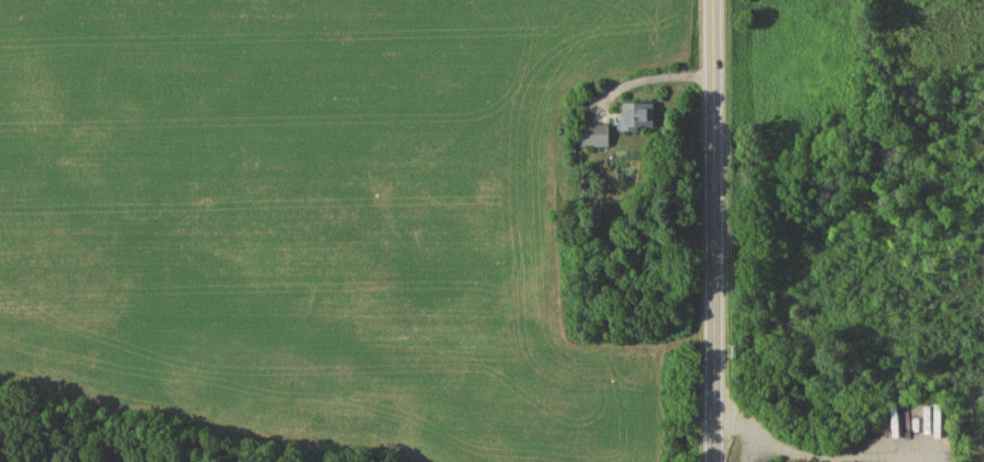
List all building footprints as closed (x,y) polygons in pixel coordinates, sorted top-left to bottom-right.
[(656,107),(624,107),(624,133),(656,133),(656,107)] [(611,151),(611,128),(582,128),(582,151),(611,151)]
